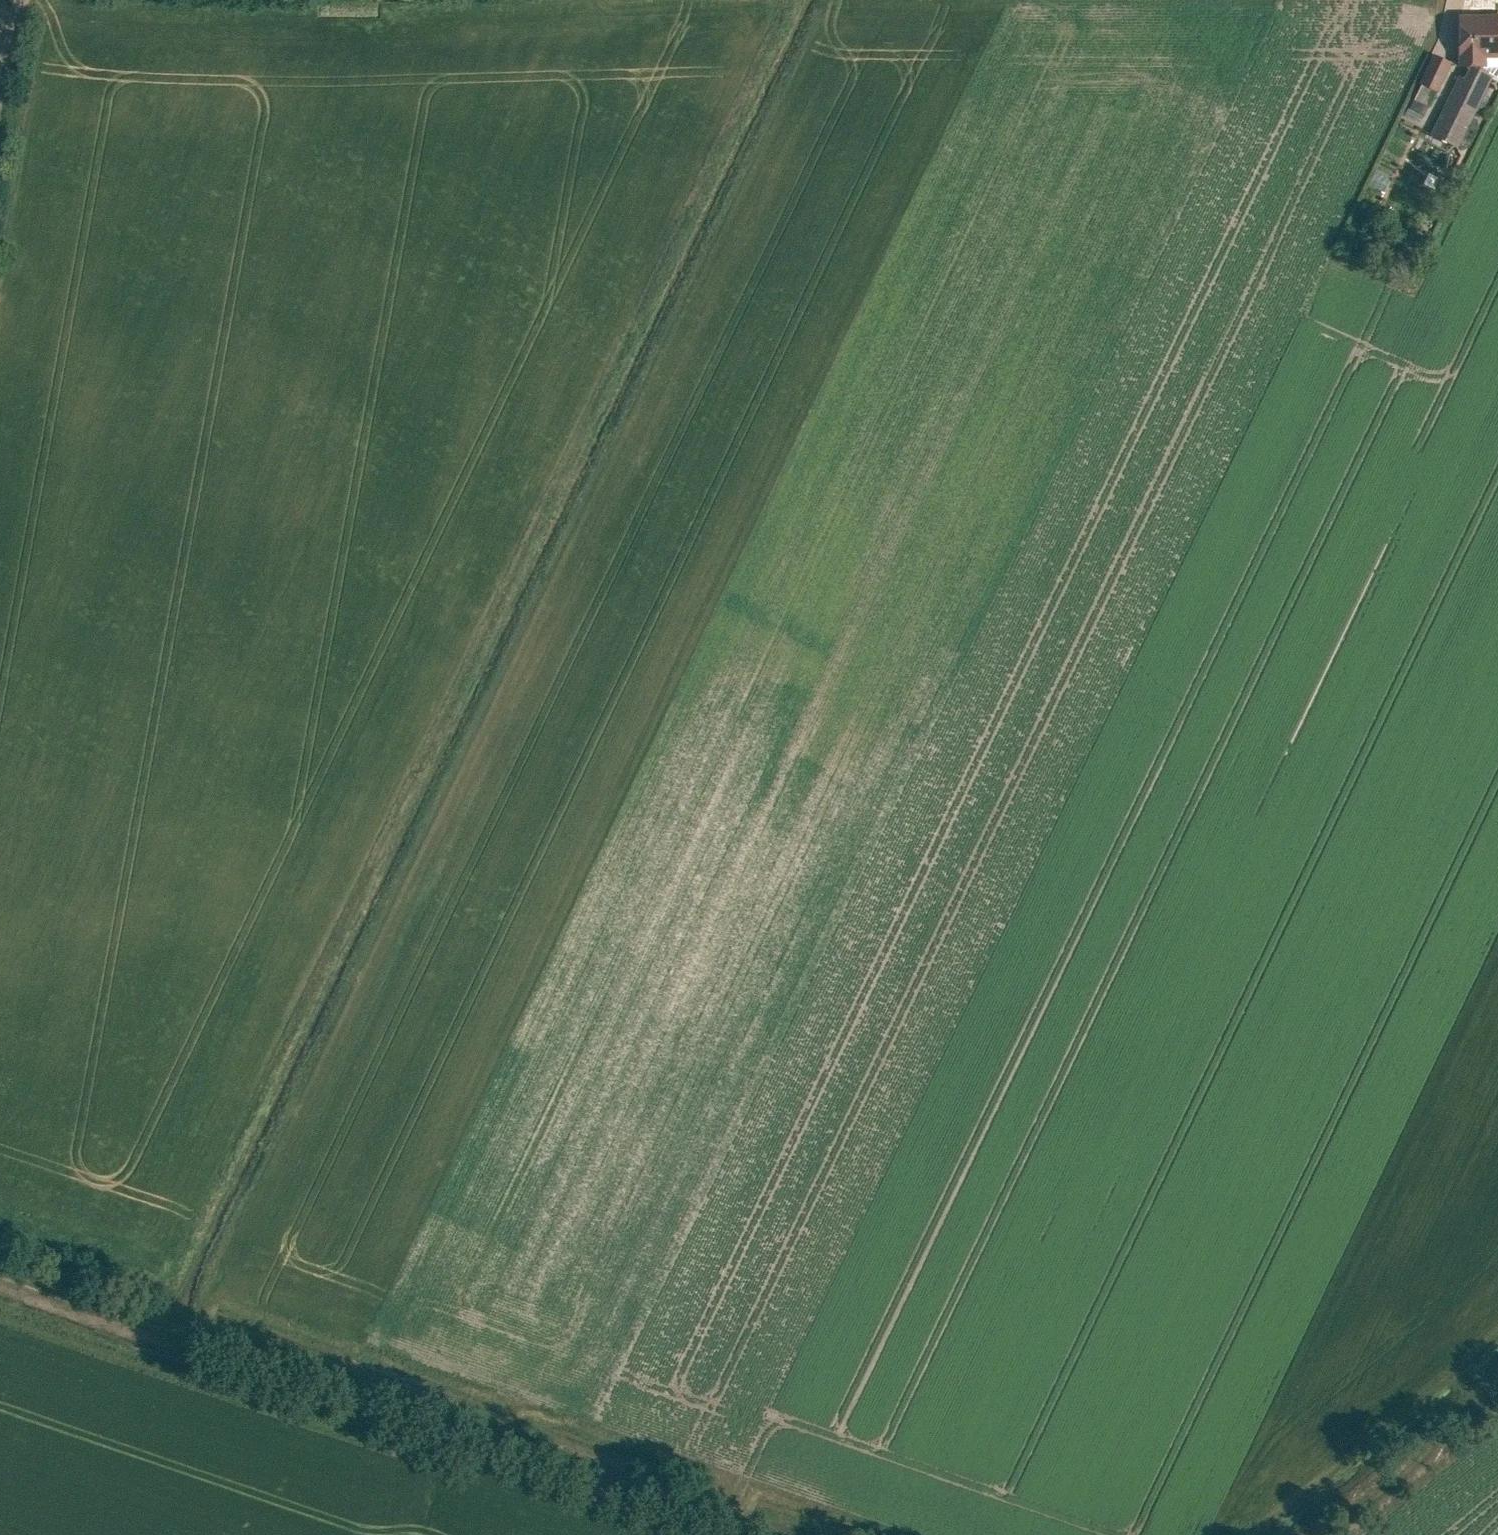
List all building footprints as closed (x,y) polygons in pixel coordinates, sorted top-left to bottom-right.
[(1457,16),(1458,70),(1469,70),(1479,70),(1487,70),(1487,62),(1497,61),(1497,16),(1457,16)] [(1452,65),(1433,56),(1419,86),(1438,95),(1452,65)] [(1493,77),(1479,70),(1469,70),(1464,80),(1459,77),(1431,136),(1458,149),(1493,77)]
